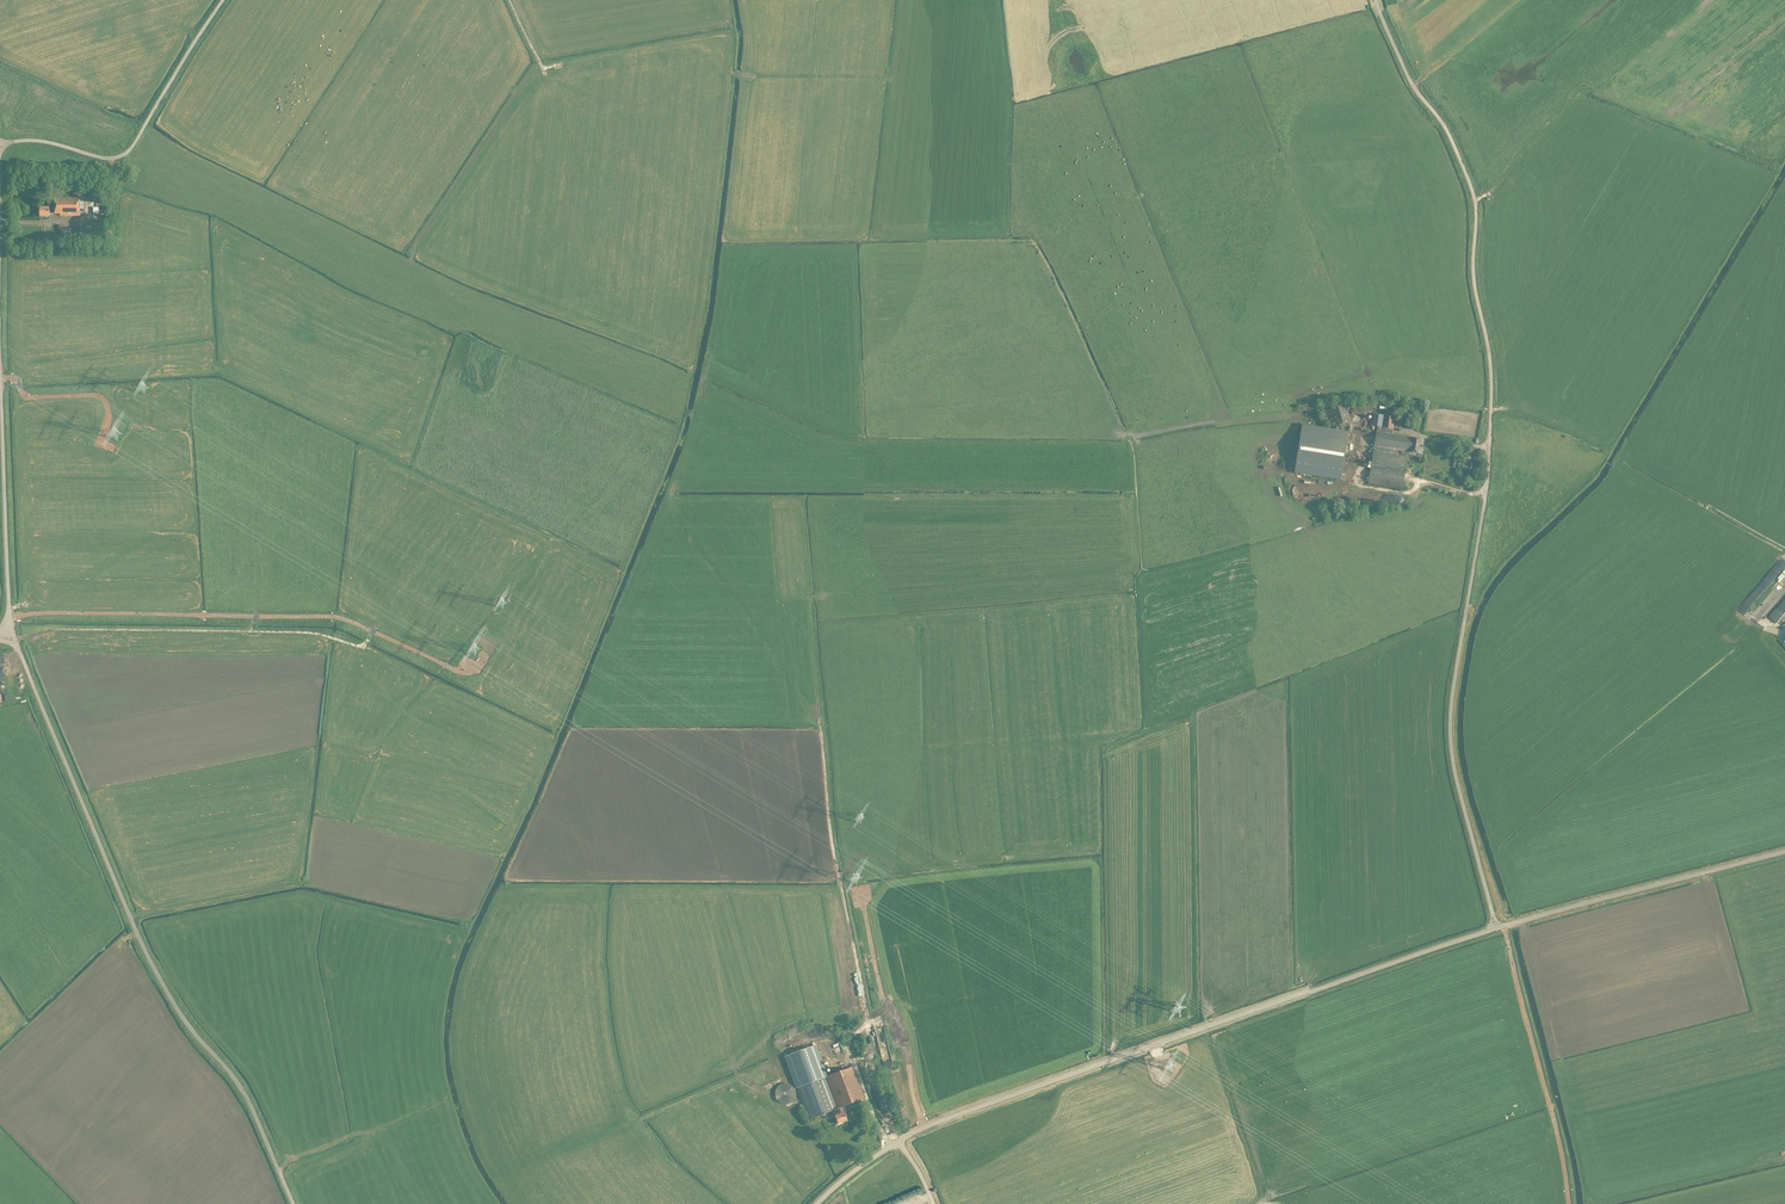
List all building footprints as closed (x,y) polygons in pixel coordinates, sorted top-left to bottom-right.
[(59,203),(59,197),(54,197),(54,206),(49,206),(39,206),(39,215),(49,215),(49,212),(54,212),(59,212),(59,209),(60,209),(60,203),(59,203)] [(59,212),(59,214),(78,214),(79,197),(59,197),(59,203),(60,203),(60,209),(59,209),(59,212)] [(67,234),(67,235),(82,235),(82,226),(79,226),(59,226),(59,234),(67,234)] [(1330,422),(1342,418),(1338,406),(1320,411),(1323,421),(1329,420),(1330,422)] [(1377,425),(1368,482),(1402,488),(1408,450),(1421,452),(1423,438),(1410,436),(1391,433),(1394,416),(1384,414),(1373,412),(1371,424),(1377,425)] [(1349,431),(1302,423),(1294,471),(1341,478),(1349,431)] [(1329,498),(1334,495),(1330,490),(1325,493),(1329,498)] [(834,1049),(840,1046),(838,1039),(831,1042),(834,1049)] [(815,1044),(784,1055),(796,1086),(797,1086),(809,1118),(831,1110),(841,1106),(864,1097),(852,1065),(826,1075),(815,1044)] [(770,1067),(764,1070),(768,1077),(779,1071),(776,1064),(770,1067)] [(841,1106),(831,1110),(833,1115),(834,1114),(837,1122),(846,1119),(841,1106)]
